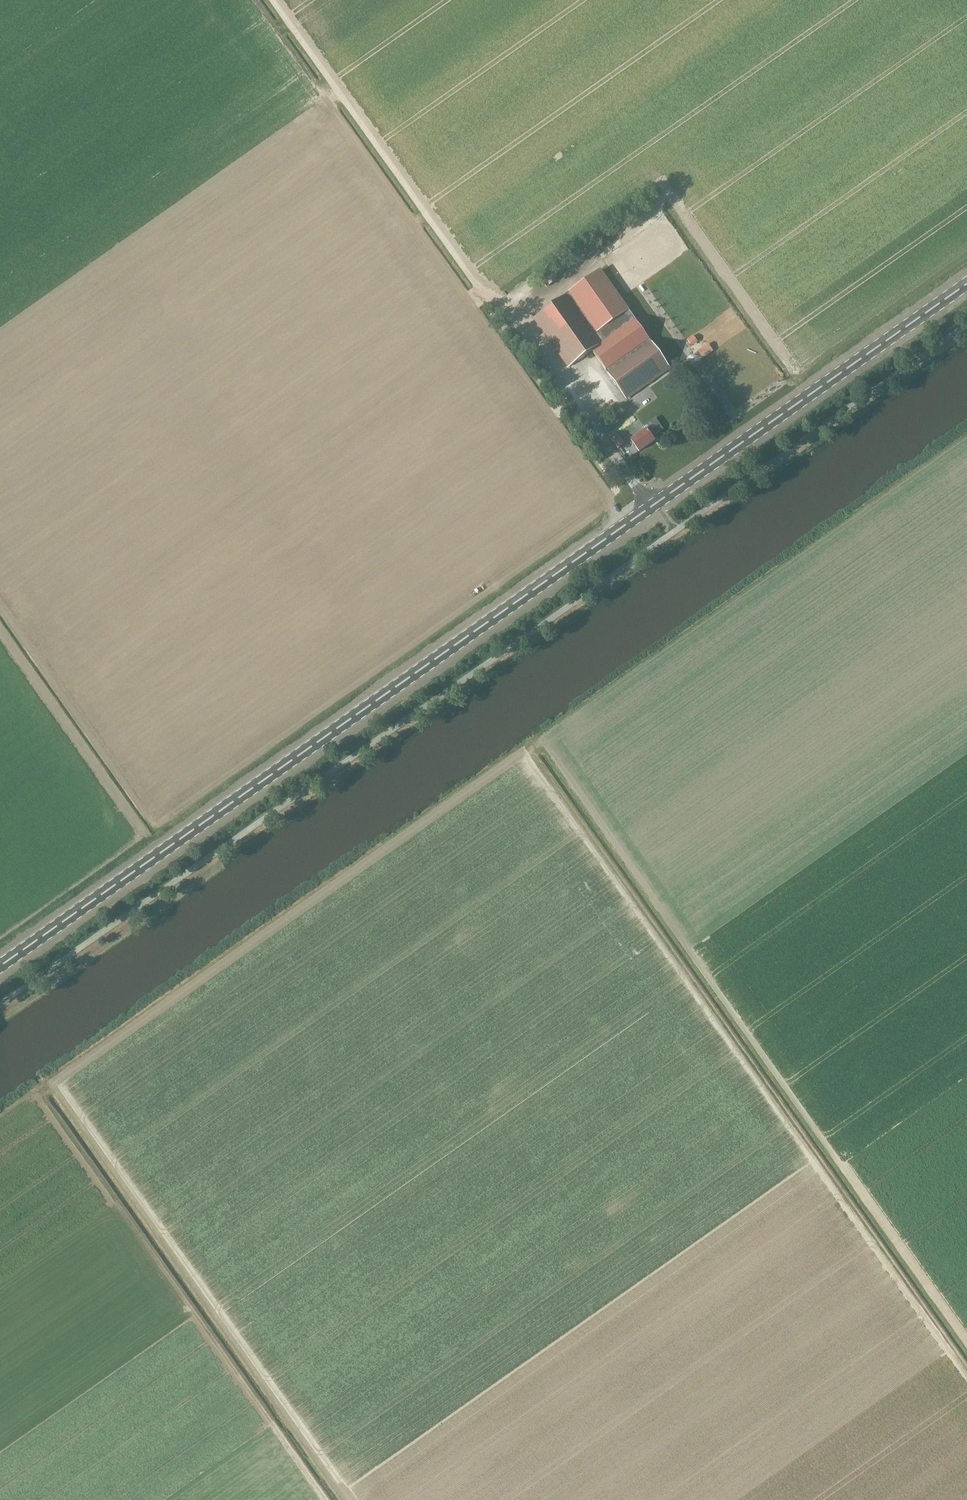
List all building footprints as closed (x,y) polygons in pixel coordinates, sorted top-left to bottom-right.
[(606,370),(650,339),(601,270),(533,318),(568,368),(592,351),(606,370)] [(650,339),(606,370),(626,399),(670,368),(650,339)] [(640,451),(655,440),(652,437),(664,429),(656,418),(644,426),(646,429),(631,439),(640,451)] [(147,859),(158,849),(155,846),(143,855),(147,859)]
